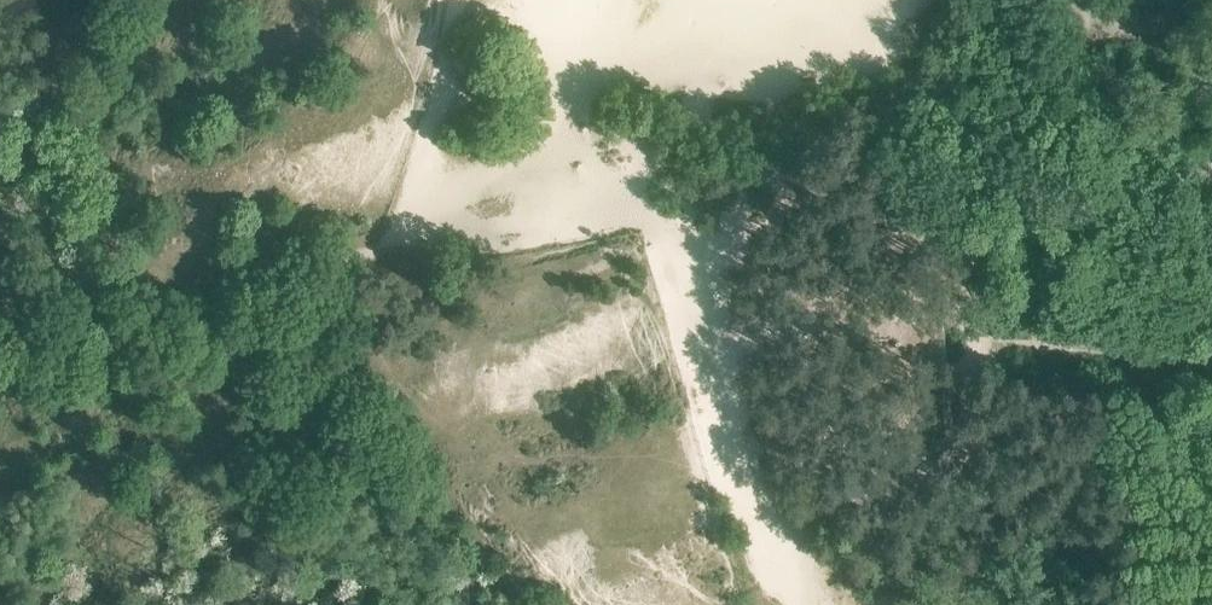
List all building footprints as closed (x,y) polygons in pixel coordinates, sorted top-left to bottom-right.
[(886,588),(861,604),(897,604),(886,588)]
